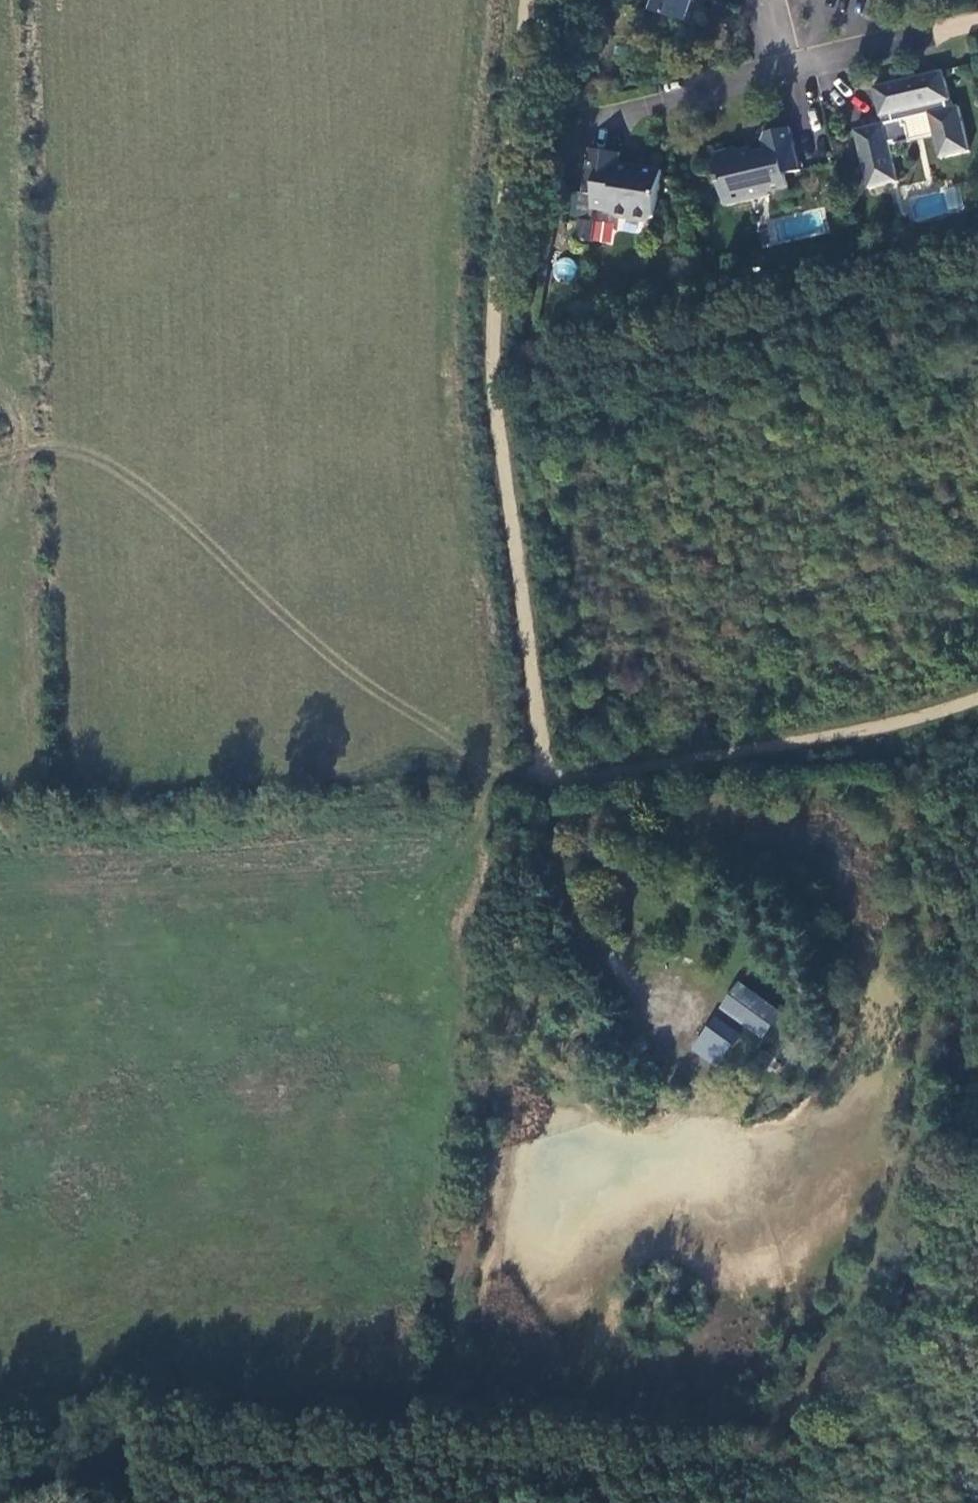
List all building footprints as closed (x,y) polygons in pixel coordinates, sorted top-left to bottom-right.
[(654,13),(697,28),(706,0),(658,0),(654,13)] [(945,72),(876,88),(882,117),(893,115),(895,121),(857,131),(871,188),(900,181),(891,142),(896,141),(897,144),(913,141),(908,124),(905,125),(904,120),(931,115),(942,158),(970,151),(959,106),(949,109),(947,101),(951,100),(945,72)] [(714,154),(726,205),(769,195),(769,192),(789,187),(786,174),(801,170),(791,128),(767,133),(763,139),(766,150),(740,156),(738,148),(714,154)] [(623,156),(593,152),(585,208),(613,214),(618,220),(650,224),(657,219),(664,173),(622,167),(623,156)] [(597,225),(582,223),(579,242),(594,245),(597,225)] [(743,982),(724,1008),(767,1039),(786,1013),(743,982)] [(719,1020),(699,1048),(722,1064),(742,1036),(719,1020)]
